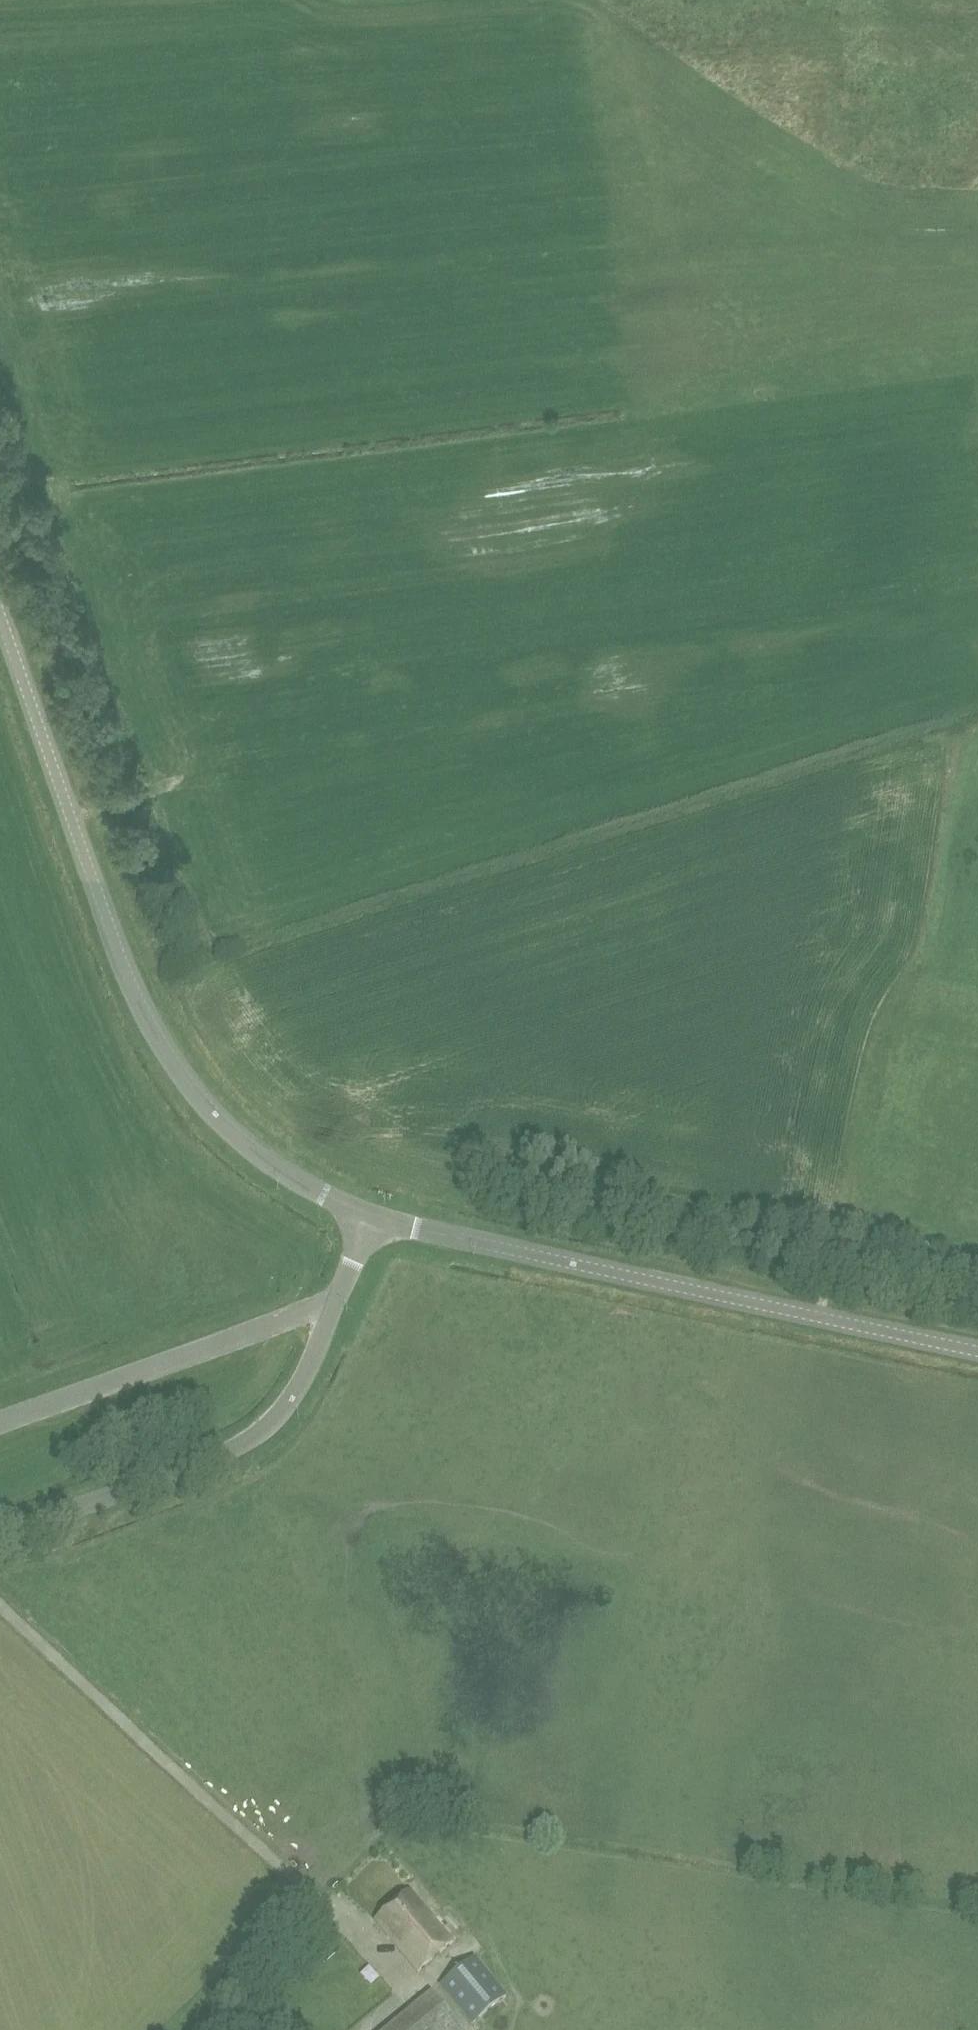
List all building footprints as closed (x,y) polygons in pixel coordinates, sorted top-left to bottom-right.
[(374,1920),(418,1973),(453,1943),(410,1891),(374,1920)] [(441,1986),(474,2024),(507,1995),(475,1957),(441,1986)] [(432,1993),(389,2029),(463,2029),(432,1993)]
